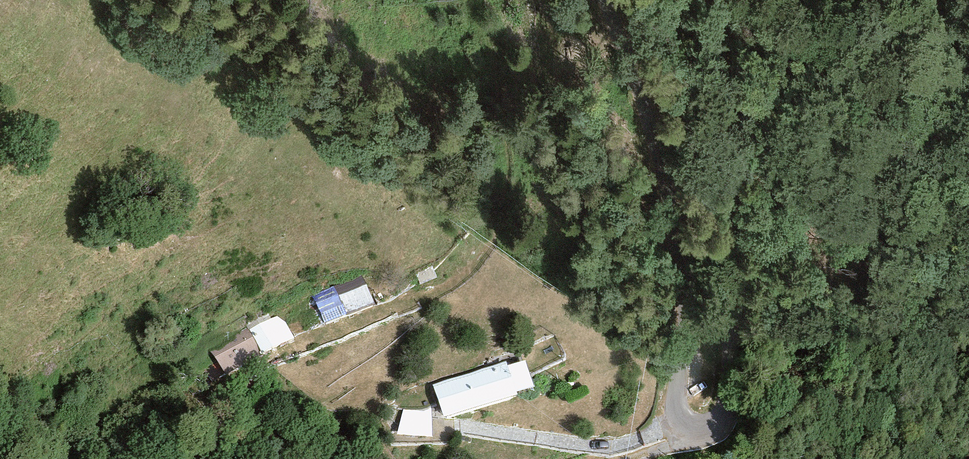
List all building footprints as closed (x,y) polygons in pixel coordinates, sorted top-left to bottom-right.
[(390,322),(376,290),(326,313),(340,344),(390,322)] [(327,352),(309,315),(258,341),(277,377),(327,352)] [(258,341),(221,359),(239,396),(277,377),(258,341)] [(539,376),(446,402),(459,446),(536,424),(534,416),(549,412),(539,376)] [(404,433),(435,433),(435,410),(404,410),(404,433)]
